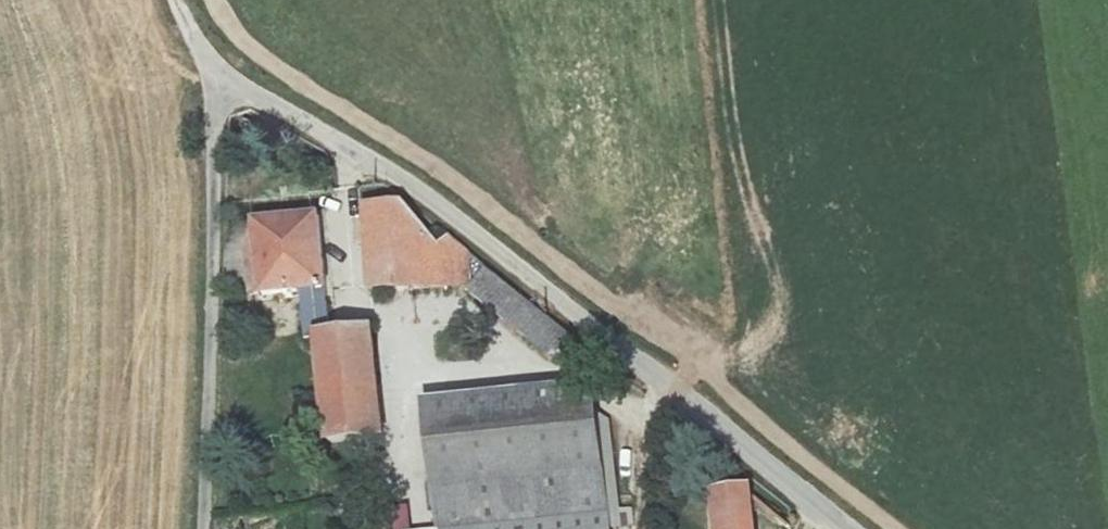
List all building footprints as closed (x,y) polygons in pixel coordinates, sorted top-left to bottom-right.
[(446,302),(447,263),(396,222),(357,225),(363,313),(446,302)] [(250,304),(287,299),(321,297),(318,228),(276,231),(249,244),(250,304)] [(552,368),(574,342),(491,270),(469,296),(552,368)] [(321,297),(287,299),(289,348),(305,347),(326,346),(321,297)] [(326,346),(305,347),(312,458),(363,451),(370,450),(362,344),(326,346)] [(540,420),(451,425),(452,454),(542,448),(540,420)] [(426,528),(598,528),(593,445),(542,448),(452,454),(451,425),(419,427),(426,528)]
